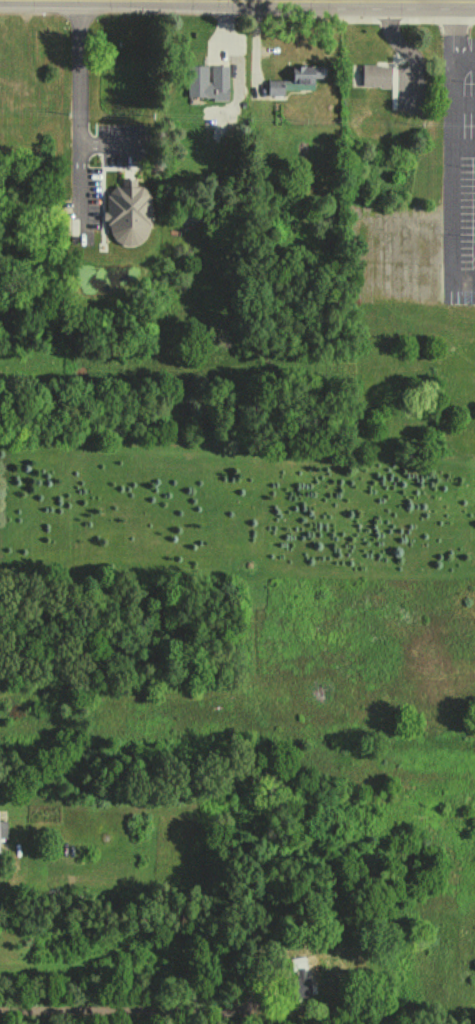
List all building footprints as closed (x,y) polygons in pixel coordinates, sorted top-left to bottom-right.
[(391,66),(361,64),(361,86),(390,87),(391,66)] [(267,96),(283,96),(283,89),(313,90),(314,78),(321,78),(321,66),(291,65),(291,80),(267,79),(267,96)] [(188,69),(208,69),(209,87),(214,87),(214,69),(231,69),(231,105),(213,105),(213,100),(189,101),(188,69)] [(108,244),(150,244),(150,187),(136,187),(136,178),(121,178),(121,185),(108,185),(108,244)]
